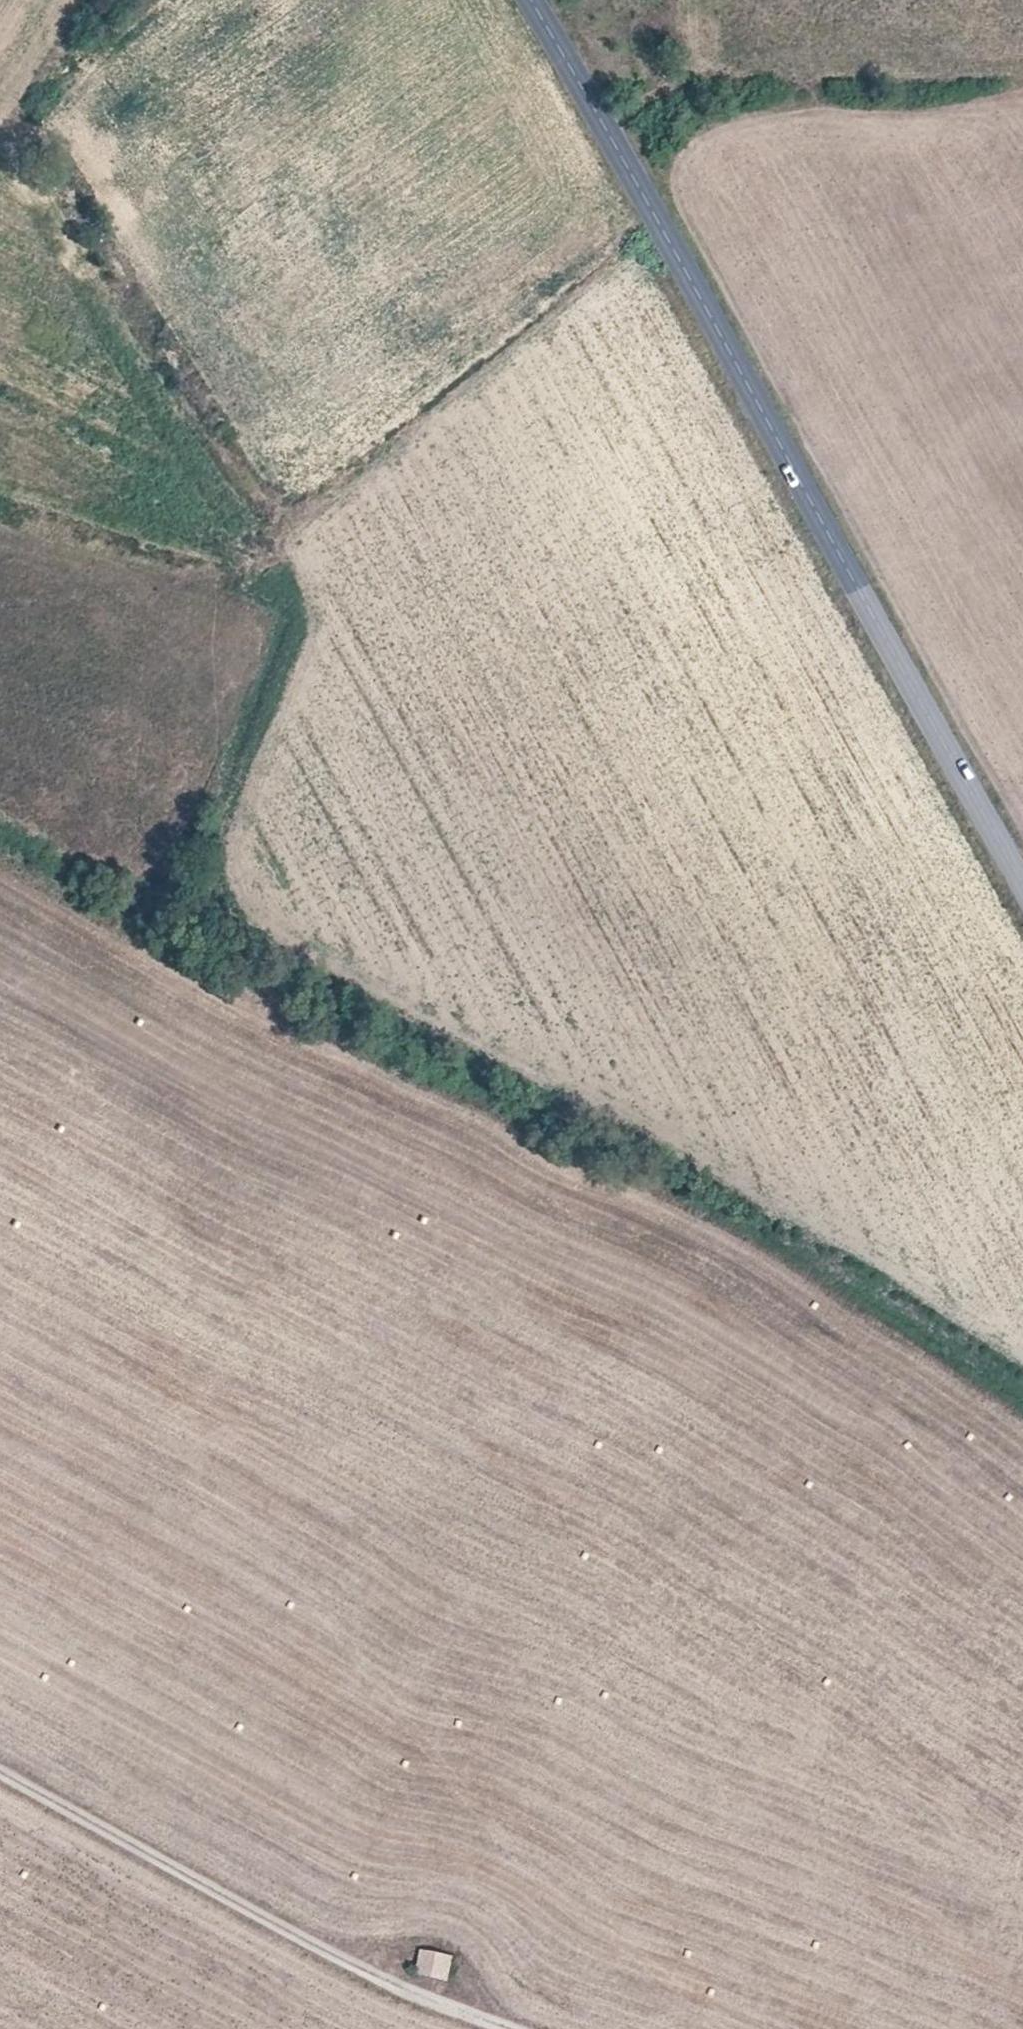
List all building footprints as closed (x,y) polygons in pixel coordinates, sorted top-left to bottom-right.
[(452,1958),(420,1951),(416,1973),(448,1979),(452,1958)]
